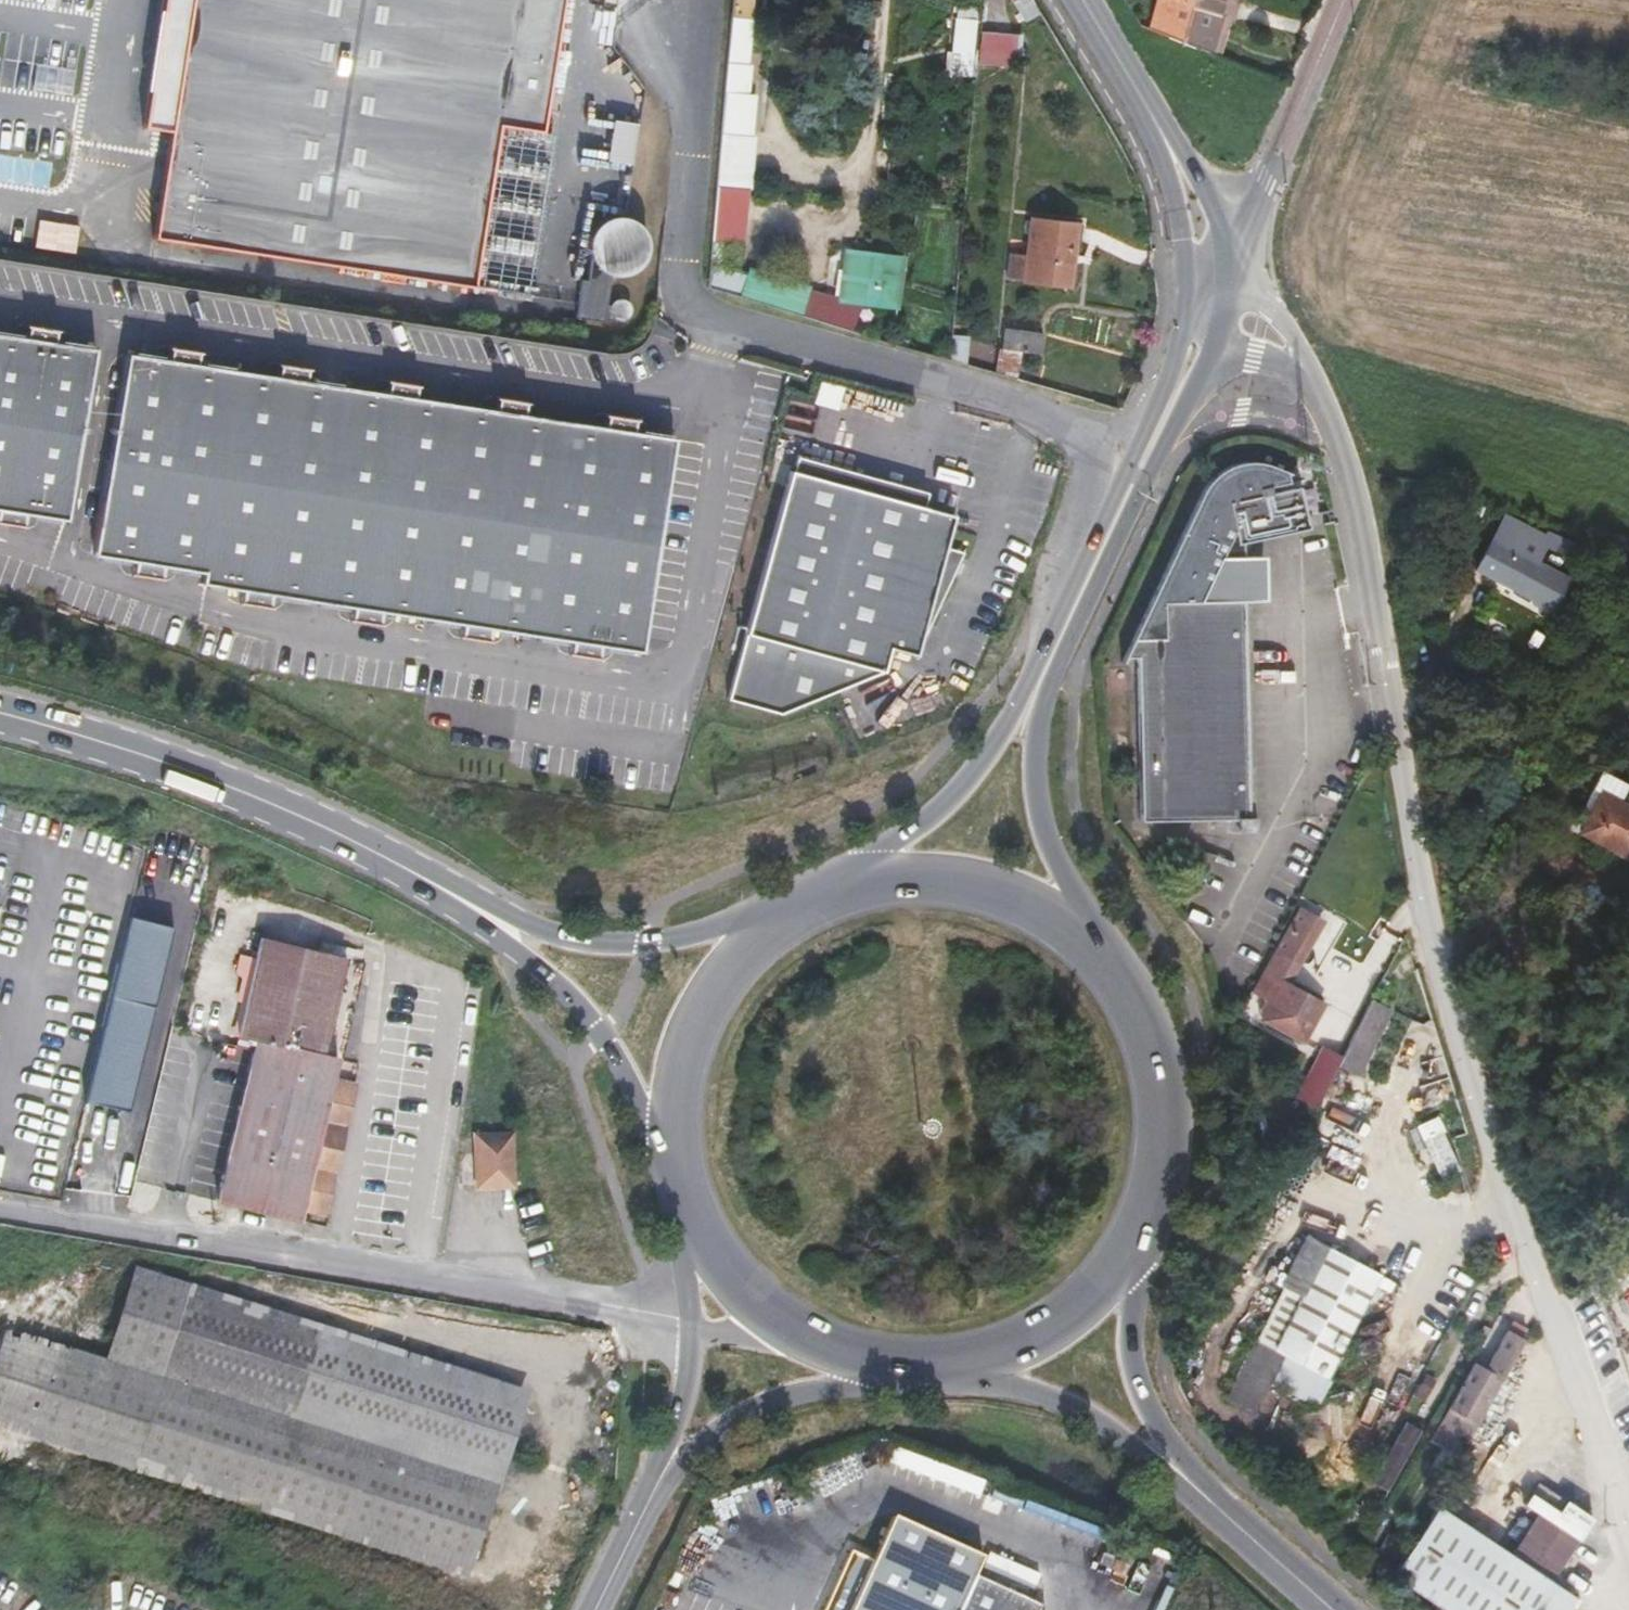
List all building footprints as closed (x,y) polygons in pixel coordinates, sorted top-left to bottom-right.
[(155,49),(151,118),(178,122),(176,133),(163,204),(162,214),(157,238),(474,291),(500,129),(542,136),(558,31),(563,0),(164,0),(155,49)] [(1022,0),(1008,0),(1014,10),(1009,12),(1020,32),(1035,25),(1022,0)] [(1215,49),(1225,15),(1218,13),(1221,0),(1156,0),(1149,25),(1214,51),(1215,49)] [(950,74),(974,75),(978,5),(954,4),(950,74)] [(730,17),(723,94),(748,97),(750,74),(747,70),(751,19),(730,17)] [(980,32),(978,65),(1014,67),(1016,34),(980,32)] [(178,122),(151,118),(150,129),(156,130),(176,133),(178,122)] [(639,125),(616,121),(610,162),(633,166),(639,125)] [(163,204),(153,203),(152,212),(162,214),(163,204)] [(35,248),(63,252),(76,254),(81,227),(39,219),(35,248)] [(588,282),(583,282),(579,306),(577,321),(605,325),(605,323),(612,324),(615,321),(620,323),(626,323),(631,319),(633,314),(632,308),(628,304),(623,301),(618,302),(612,308),(608,307),(611,277),(621,278),(633,275),(642,267),(647,255),(648,243),(643,232),(634,223),(624,220),(622,219),(610,220),(599,227),(592,236),(589,249),(591,261),(588,282)] [(1070,287),(1073,263),(1067,262),(1072,224),(1030,219),(1026,257),(1009,255),(1006,280),(1070,287)] [(880,255),(846,251),(840,301),(873,305),(880,255)] [(709,266),(707,290),(738,297),(745,298),(747,277),(709,266)] [(1001,350),(998,349),(995,367),(1018,371),(1020,351),(1039,354),(1042,335),(1004,329),(1001,350)] [(26,520),(27,514),(69,521),(95,349),(54,343),(55,337),(26,333),(25,338),(0,334),(0,516),(26,520)] [(966,336),(952,334),(950,357),(964,358),(966,336)] [(641,651),(673,439),(633,432),(634,426),(605,422),(604,428),(524,416),(525,409),(496,405),(495,411),(414,399),(416,392),(387,388),(386,394),(306,382),(307,376),(278,372),(277,377),(197,365),(198,359),(169,355),(168,361),(127,354),(95,555),(137,562),(136,568),(165,572),(166,567),(204,574),(203,584),(244,590),(243,596),(272,600),(273,595),(353,607),(352,613),(381,617),(382,611),(462,624),(461,630),(490,634),(491,629),(571,640),(569,654),(598,659),(600,645),(641,651)] [(797,459),(793,473),(926,508),(930,494),(797,459)] [(1245,689),(1243,601),(1243,597),(1253,596),(1253,561),(1242,561),(1242,556),(1241,542),(1241,531),(1295,519),(1288,488),(1285,473),(1272,467),(1258,463),(1234,466),(1216,476),(1206,486),(1201,495),(1124,657),(1137,657),(1141,820),(1236,817),(1236,806),(1233,689),(1245,689)] [(793,473),(791,473),(730,702),(781,715),(884,677),(890,653),(916,660),(919,649),(946,547),(954,516),(926,508),(793,473)] [(1548,547),(1591,565),(1612,574),(1619,560),(1510,516),(1493,511),(1467,564),(1483,571),(1487,562),(1507,573),(1503,581),(1537,600),(1535,602),(1553,611),(1571,578),(1543,562),(1548,547)] [(963,552),(946,547),(919,649),(963,552)] [(1487,562),(1483,571),(1503,581),(1507,573),(1487,562)] [(1253,759),(1250,601),(1243,601),(1245,689),(1233,689),(1236,806),(1236,817),(1254,817),(1253,759)] [(1603,773),(1583,812),(1591,817),(1583,832),(1628,855),(1628,809),(1622,805),(1628,792),(1628,786),(1603,773)] [(1254,817),(1236,817),(1236,827),(1254,827),(1254,817)] [(1321,919),(1293,905),(1271,949),(1275,952),(1253,992),(1267,1000),(1257,1018),(1301,1042),(1323,1003),(1287,984),(1321,919)] [(1320,966),(1344,920),(1331,913),(1306,959),(1320,966)] [(261,937),(238,1036),(256,1040),(263,1041),(287,943),(261,937)] [(287,943),(263,1041),(323,1054),(336,1001),(346,957),(287,943)] [(1341,1057),(1336,1065),(1356,1075),(1390,1009),(1371,999),(1341,1057)] [(253,1052),(218,1201),(225,1202),(263,1041),(256,1040),(253,1052)] [(337,1058),(336,1057),(323,1054),(263,1041),(225,1202),(298,1219),(299,1220),(301,1210),(333,1077),(337,1058)] [(1296,1096),(1316,1106),(1336,1065),(1341,1057),(1321,1047),(1296,1096)] [(343,1080),(333,1077),(301,1210),(325,1216),(356,1083),(343,1080)] [(514,1130),(472,1131),(474,1189),(516,1188),(514,1130)] [(1444,1133),(1428,1139),(1442,1177),(1458,1171),(1444,1133)] [(1458,1174),(1440,1180),(1442,1186),(1449,1191),(1457,1194),(1464,1192),(1458,1174)] [(1306,1234),(1279,1285),(1284,1288),(1301,1297),(1327,1246),(1306,1234)] [(1284,1288),(1256,1342),(1284,1356),(1291,1360),(1326,1378),(1382,1275),(1327,1246),(1301,1297),(1284,1288)] [(477,1570),(530,1382),(133,1271),(108,1356),(4,1327),(0,1341),(0,1427),(137,1465),(138,1461),(153,1465),(150,1478),(477,1570)] [(1623,1313),(1619,1314),(1620,1314),(1612,1317),(1624,1349),(1628,1347),(1628,1329),(1623,1313)] [(1474,1364),(1441,1421),(1459,1432),(1467,1436),(1522,1340),(1507,1331),(1491,1359),(1494,1361),(1489,1372),(1474,1364)] [(1256,1342),(1223,1403),(1252,1417),(1284,1356),(1256,1342)] [(1291,1360),(1278,1386),(1312,1404),(1326,1378),(1291,1360)] [(1394,1489),(1419,1426),(1403,1419),(1378,1483),(1394,1489)] [(1563,1478),(1541,1511),(1575,1534),(1596,1501),(1563,1478)] [(1437,1505),(1390,1575),(1443,1609),(1567,1609),(1575,1598),(1550,1581),(1577,1541),(1538,1514),(1511,1555),(1437,1505)] [(961,1609),(1040,1609),(1043,1602),(978,1572),(961,1609)]
